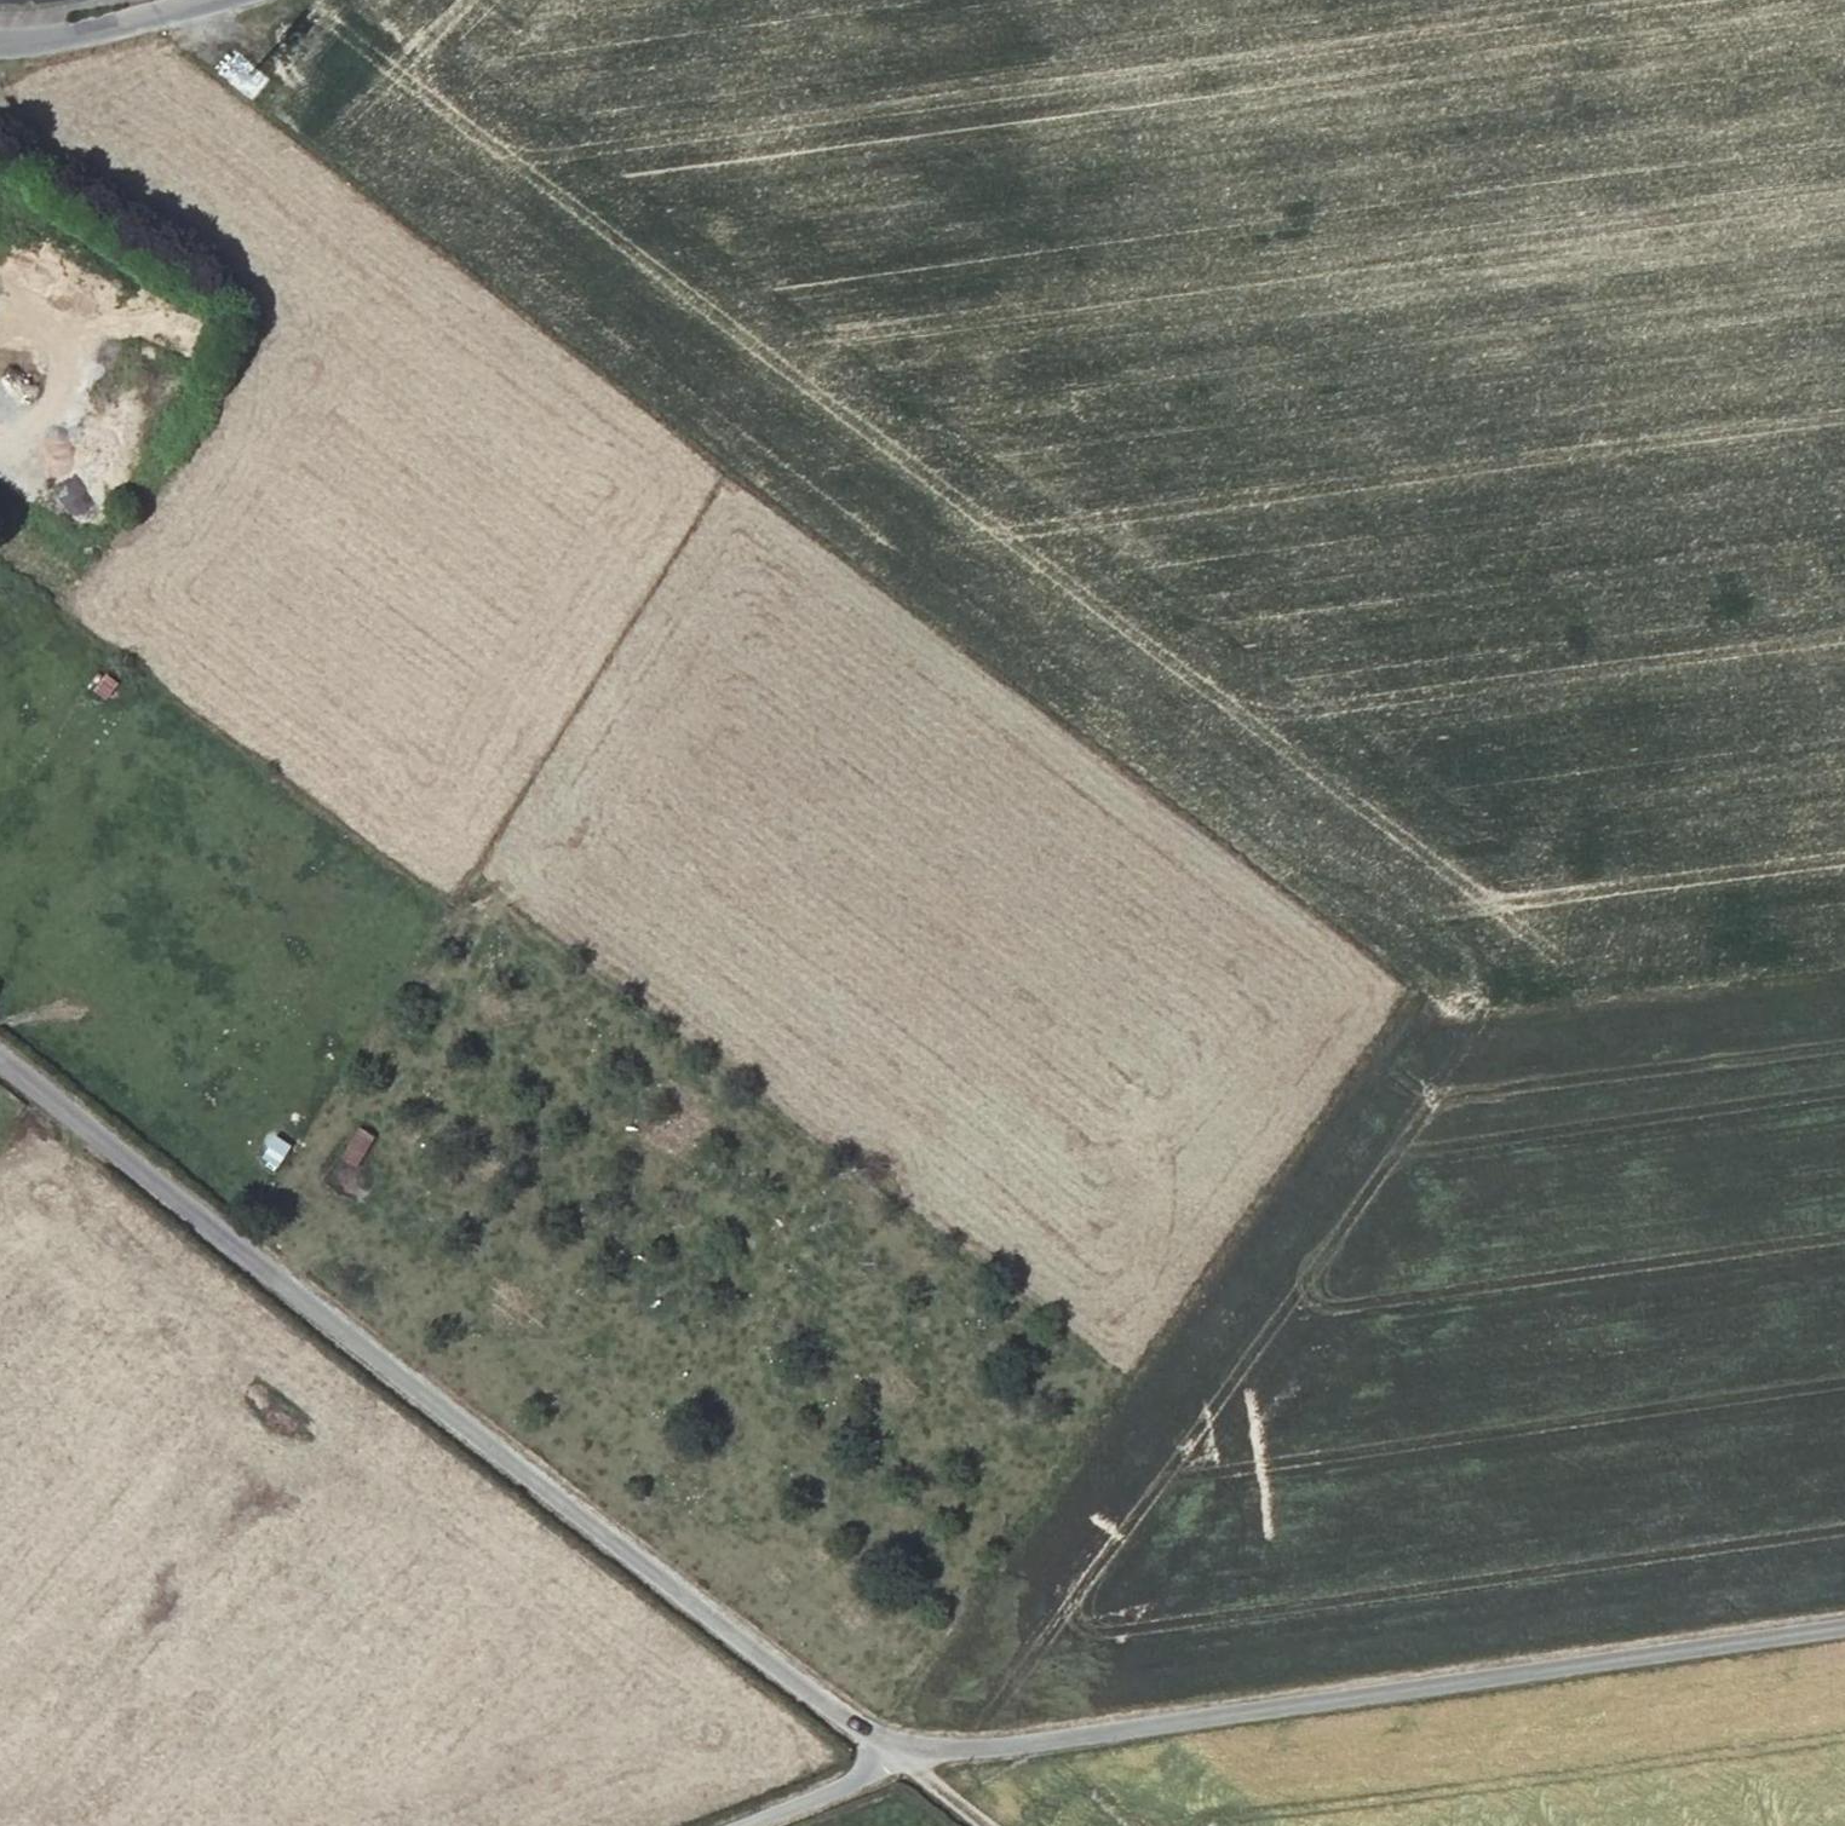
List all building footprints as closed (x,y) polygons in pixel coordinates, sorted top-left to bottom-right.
[(356,1166),(377,1136),(360,1124),(339,1154),(356,1166)]
